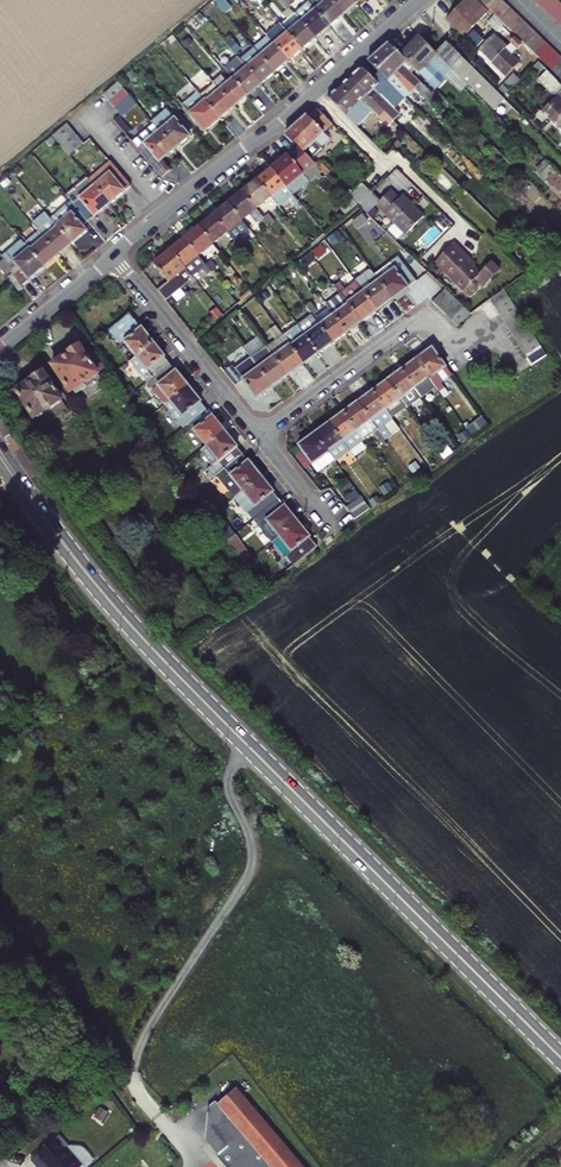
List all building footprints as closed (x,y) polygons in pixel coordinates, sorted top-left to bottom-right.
[(229,10),(232,8),(224,0),(213,0),(225,14),(229,10)] [(330,0),(326,0),(315,10),(329,26),(342,15),(330,0)] [(356,3),(353,0),(330,0),(342,15),(356,3)] [(468,0),(465,0),(447,18),(464,34),(483,15),(468,0)] [(485,7),(491,12),(502,0),(492,0),(485,7)] [(502,0),(491,12),(496,17),(507,5),(502,0)] [(546,13),(558,0),(547,0),(541,7),(546,13)] [(546,13),(552,18),(560,8),(560,3),(558,0),(546,13)] [(493,16),(484,7),(478,1),(476,4),(490,19),(493,16)] [(329,26),(315,10),(308,2),(294,13),(301,21),(315,37),(329,26)] [(507,5),(496,17),(501,22),(512,11),(507,5)] [(552,18),(557,23),(560,19),(560,8),(552,18)] [(229,10),(225,14),(233,24),(238,20),(229,10)] [(501,22),(507,28),(518,16),(512,11),(501,22)] [(301,21),(294,13),(281,25),(287,33),(301,49),(315,37),(301,21)] [(495,32),(502,25),(500,23),(493,16),(490,19),(486,23),(495,32)] [(507,28),(512,33),(524,21),(518,16),(507,28)] [(524,21),(512,33),(518,38),(530,27),(524,21)] [(281,25),(267,36),(287,61),(301,49),(287,33),(281,25)] [(530,27),(518,38),(523,44),(535,32),(530,27)] [(523,44),(528,48),(540,37),(535,32),(523,44)] [(481,43),(471,33),(465,39),(475,49),(481,43)] [(494,59),(491,62),(505,76),(519,62),(513,56),(521,47),(514,40),(507,46),(494,33),(481,46),(494,59)] [(235,35),(226,43),(235,54),(244,46),(235,35)] [(287,61),(267,36),(253,48),(274,72),(287,61)] [(436,53),(419,36),(400,55),(417,72),(423,78),(435,89),(440,83),(447,91),(457,80),(463,86),(467,83),(453,70),(450,67),(436,53)] [(540,37),(528,48),(534,54),(546,42),(540,37)] [(505,100),(446,42),(436,53),(450,67),(453,70),(467,83),(495,110),(505,100)] [(534,54),(540,59),(551,48),(546,42),(534,54)] [(235,54),(226,43),(216,51),(225,62),(235,54)] [(378,53),(415,87),(423,78),(417,72),(400,55),(388,44),(378,53)] [(494,59),(481,46),(478,50),(491,62),(494,59)] [(253,48),(240,59),(260,84),(274,72),(253,48)] [(540,59),(545,64),(556,53),(551,48),(540,59)] [(392,85),(405,97),(411,91),(415,87),(378,53),(368,61),(379,72),(392,85)] [(545,64),(551,70),(560,60),(560,57),(556,53),(545,64)] [(208,59),(199,66),(208,77),(216,69),(208,59)] [(260,84),(240,59),(231,67),(238,75),(233,79),(247,95),(260,84)] [(551,70),(558,77),(560,74),(560,60),(551,70)] [(551,120),(560,109),(560,85),(537,62),(531,68),(558,95),(542,111),(551,120)] [(233,107),(219,91),(208,77),(199,66),(189,74),(198,85),(200,83),(211,97),(205,102),(219,118),(233,107)] [(362,67),(350,77),(394,120),(399,114),(381,97),(392,85),(379,72),(373,78),(362,67)] [(505,95),(519,81),(513,75),(499,89),(505,95)] [(180,98),(193,87),(185,77),(171,88),(180,98)] [(388,126),(394,120),(350,77),(327,97),(356,125),(371,110),(388,126)] [(233,79),(219,91),(233,107),(247,95),(233,79)] [(123,89),(117,82),(103,94),(108,100),(123,89)] [(447,91),(440,83),(435,89),(442,96),(447,91)] [(219,118),(205,102),(193,87),(180,98),(178,100),(204,131),(219,118)] [(415,87),(411,91),(416,96),(420,93),(415,87)] [(108,100),(114,108),(129,96),(123,89),(108,100)] [(114,108),(120,115),(135,103),(129,96),(114,108)] [(135,103),(120,115),(125,121),(140,109),(135,103)] [(306,116),(324,133),(333,124),(316,107),(306,116)] [(551,120),(560,130),(560,109),(551,120)] [(285,134),(298,147),(311,160),(323,149),(315,141),(324,133),(306,116),(285,134)] [(161,117),(153,124),(174,149),(189,137),(174,118),(167,124),(161,117)] [(66,124),(52,135),(57,142),(72,130),(66,124)] [(174,149),(153,124),(131,142),(161,177),(169,170),(161,160),(174,149)] [(72,130),(57,142),(63,149),(78,137),(72,130)] [(78,137),(63,149),(69,156),(84,144),(78,137)] [(271,169),(285,187),(315,163),(311,160),(298,147),(271,169)] [(537,169),(539,171),(548,163),(545,161),(537,169)] [(130,186),(115,168),(110,162),(89,180),(109,204),(130,186)] [(560,191),(560,176),(548,163),(539,171),(560,192),(560,191)] [(80,173),(72,164),(66,169),(74,178),(80,173)] [(257,181),(270,197),(277,206),(287,198),(293,206),(298,202),(292,194),(285,187),(271,169),(257,181)] [(109,204),(89,180),(81,187),(85,191),(77,198),(76,197),(71,201),(88,221),(109,204)] [(242,192),(256,208),(270,197),(257,181),(242,192)] [(361,208),(373,194),(363,184),(350,198),(351,199),(360,207),(361,208)] [(292,194),(298,202),(302,199),(296,191),(292,194)] [(228,204),(241,221),(248,215),(256,225),(258,222),(264,229),(269,225),(263,218),(256,208),(242,192),(228,204)] [(361,208),(369,215),(377,207),(397,226),(389,235),(399,244),(423,218),(402,197),(400,199),(391,192),(382,202),(373,194),(361,208)] [(35,201),(46,214),(53,207),(43,195),(35,201)] [(82,225),(88,221),(71,201),(50,219),(51,221),(70,243),(86,230),(82,225)] [(228,204),(213,215),(227,232),(235,241),(240,248),(245,245),(239,238),(249,230),(241,221),(228,204)] [(263,218),(269,225),(274,221),(268,213),(263,218)] [(354,220),(360,228),(370,220),(364,213),(354,220)] [(199,227),(212,244),(227,232),(213,215),(199,227)] [(379,225),(374,220),(370,225),(375,230),(379,225)] [(57,255),(70,243),(51,221),(38,233),(57,255)] [(184,239),(198,256),(212,244),(199,227),(184,239)] [(43,266),(57,255),(38,233),(36,231),(23,242),(43,266)] [(23,242),(17,235),(0,249),(0,254),(12,273),(18,281),(21,286),(43,266),(23,242)] [(184,239),(170,251),(183,267),(198,256),(184,239)] [(240,248),(235,241),(230,245),(235,252),(240,248)] [(465,249),(457,242),(439,263),(474,293),(478,293),(484,286),(484,281),(489,283),(493,280),(505,267),(496,259),(486,271),(478,265),(463,252),(465,249)] [(463,252),(478,265),(480,263),(465,249),(463,252)] [(192,278),(191,277),(183,267),(170,251),(154,263),(169,281),(158,289),(166,300),(192,278)] [(392,299),(416,281),(398,256),(374,273),(378,280),(392,299)] [(205,265),(211,272),(216,269),(210,261),(205,265)] [(211,272),(205,265),(198,271),(204,279),(211,272)] [(377,310),(392,299),(378,280),(374,273),(372,271),(371,269),(355,281),(356,283),(362,291),(377,310)] [(12,284),(18,281),(12,273),(8,277),(12,284)] [(280,276),(272,283),(278,290),(286,284),(280,276)] [(333,284),(341,296),(360,322),(377,310),(362,291),(356,283),(347,289),(340,279),(333,284)] [(23,288),(21,286),(18,281),(12,284),(18,291),(23,288)] [(432,301),(439,308),(451,294),(445,288),(432,301)] [(488,299),(493,306),(507,297),(502,288),(488,299)] [(451,294),(439,308),(445,314),(458,301),(451,294)] [(327,306),(346,333),(360,322),(341,296),(327,306)] [(493,306),(498,313),(512,304),(507,297),(493,306)] [(458,301),(445,314),(451,320),(464,307),(458,301)] [(512,304),(498,313),(503,321),(517,311),(512,304)] [(312,317),(332,343),(346,333),(327,306),(312,317)] [(464,307),(451,320),(457,325),(457,326),(470,313),(464,307)] [(503,321),(508,328),(522,319),(517,311),(503,321)] [(118,346),(129,359),(152,341),(129,312),(104,333),(116,348),(118,346)] [(300,330),(317,354),(332,343),(312,317),(311,315),(297,326),(300,330)] [(273,323),(303,364),(317,354),(300,330),(292,335),(280,318),(273,323)] [(508,328),(512,335),(526,326),(522,319),(508,328)] [(266,347),(287,375),(303,364),(273,323),(268,326),(277,339),(266,347)] [(512,335),(517,343),(531,333),(526,326),(512,335)] [(517,343),(522,350),(536,341),(531,333),(517,343)] [(152,341),(129,359),(147,382),(170,363),(152,341)] [(536,341),(522,350),(526,357),(540,347),(536,341)] [(77,392),(87,386),(101,376),(80,344),(67,353),(68,354),(52,365),(57,372),(60,377),(70,392),(75,389),(77,392)] [(251,358),(271,386),(287,375),(266,347),(251,358)] [(416,359),(435,387),(451,375),(432,347),(416,359)] [(526,357),(531,364),(545,355),(540,347),(526,357)] [(255,398),(271,386),(251,358),(243,348),(236,354),(243,364),(235,370),(227,360),(219,366),(231,380),(238,375),(255,398)] [(401,369),(421,397),(435,387),(416,359),(401,369)] [(170,363),(147,382),(165,405),(188,386),(170,363)] [(387,380),(407,407),(421,397),(401,369),(387,380)] [(42,416),(43,413),(61,400),(42,372),(30,380),(31,382),(16,391),(35,418),(37,417),(39,418),(42,416)] [(392,418),(407,407),(387,380),(372,391),(392,418)] [(188,386),(165,405),(178,420),(179,419),(184,426),(188,423),(206,408),(188,386)] [(358,401),(385,439),(390,436),(383,425),(392,418),(372,391),(358,401)] [(343,412),(363,439),(372,433),(380,444),(385,439),(358,401),(343,412)] [(206,408),(188,423),(206,445),(224,431),(206,408)] [(329,422),(350,451),(356,460),(370,450),(363,439),(343,412),(329,422)] [(473,437),(489,425),(482,418),(467,429),(473,437)] [(315,432),(334,459),(335,461),(350,451),(329,422),(315,432)] [(461,427),(454,431),(460,441),(467,437),(461,427)] [(224,431),(206,445),(200,450),(212,465),(207,469),(214,477),(216,475),(243,454),(224,431)] [(317,471),(334,459),(315,432),(298,444),(317,471)] [(243,454),(216,475),(235,498),(261,477),(243,454)] [(417,462),(410,468),(415,474),(422,469),(417,462)] [(261,477),(235,498),(253,520),(279,499),(261,477)] [(360,496),(346,506),(351,513),(356,518),(370,509),(360,496)] [(279,499),(253,520),(257,526),(265,519),(279,536),(297,521),(279,499)] [(297,521),(279,536),(292,552),(299,561),(317,546),(297,521)] [(285,559),(292,552),(279,536),(271,542),(285,559)] [(236,541),(232,544),(241,557),(246,553),(236,541)] [(238,1088),(227,1097),(228,1099),(217,1108),(213,1112),(214,1127),(229,1145),(220,1153),(219,1154),(230,1166),(304,1166),(238,1088)] [(217,1108),(213,1104),(206,1111),(207,1139),(220,1153),(229,1145),(214,1127),(213,1112),(217,1108)] [(75,1155),(72,1158),(65,1150),(56,1139),(32,1160),(37,1166),(80,1166),(83,1165),(75,1155)] [(68,1147),(65,1150),(72,1158),(75,1155),(68,1147)]
